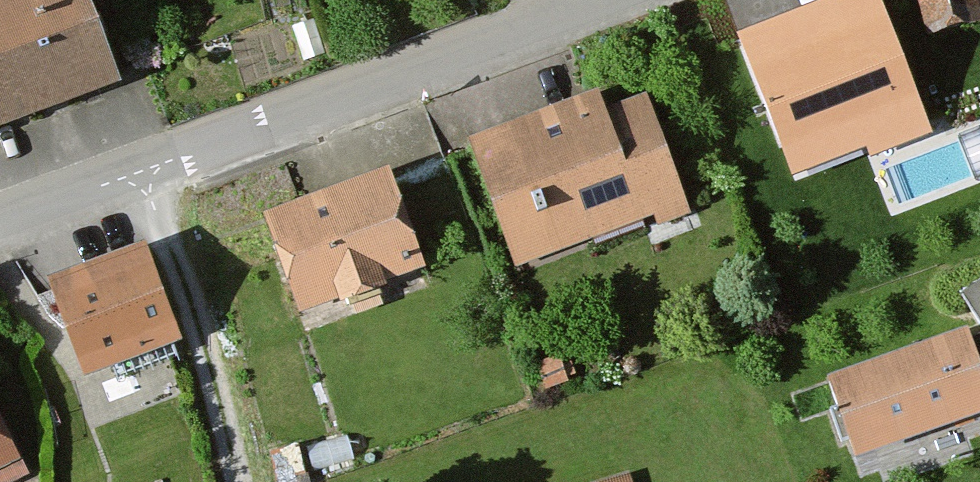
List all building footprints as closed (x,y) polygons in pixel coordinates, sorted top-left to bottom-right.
[(100,0),(0,0),(0,145),(134,97),(100,0)] [(738,34),(793,179),(929,127),(880,0),(828,0),(738,34)] [(928,33),(979,20),(979,0),(920,0),(928,33)] [(613,121),(604,98),(473,148),(521,275),(660,223),(663,231),(697,219),(654,105),(613,121)] [(432,282),(400,181),(272,222),(305,323),(432,282)] [(190,353),(151,257),(58,294),(97,390),(190,353)] [(966,300),(979,321),(979,291),(966,300)] [(841,388),(867,463),(979,425),(979,341),(841,388)] [(0,407),(0,481),(29,469),(0,407)]
